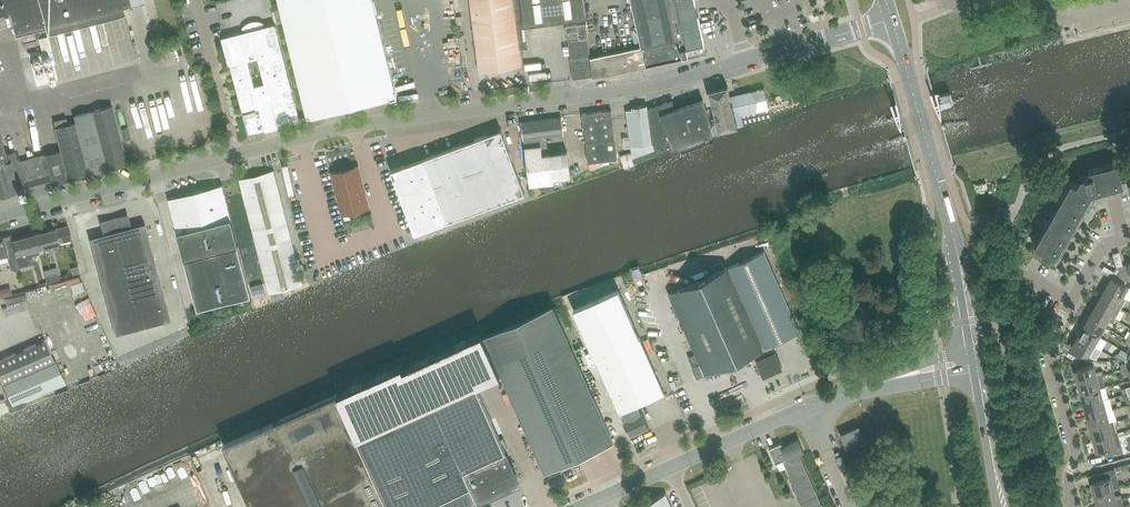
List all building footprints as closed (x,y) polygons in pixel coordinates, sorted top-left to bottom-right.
[(9,12),(15,35),(144,2),(144,0),(0,0),(0,15),(9,12)] [(308,117),(396,96),(373,0),(279,0),(308,117)] [(520,64),(512,0),(471,0),(480,69),(520,64)] [(525,24),(585,16),(583,0),(522,0),(525,24)] [(590,57),(592,76),(608,74),(706,52),(697,14),(694,0),(659,0),(632,6),(641,46),(590,57)] [(300,120),(275,24),(264,27),(263,22),(258,21),(257,23),(253,24),(248,25),(246,24),(243,27),(244,32),(222,37),(229,64),(230,64),(248,133),(300,120)] [(567,40),(588,37),(586,23),(565,26),(567,40)] [(573,78),(592,76),(590,57),(588,41),(568,43),(573,78)] [(727,85),(708,90),(711,101),(712,101),(715,116),(713,117),(714,120),(715,122),(711,123),(715,133),(719,131),(719,130),(738,126),(738,125),(744,124),(741,115),(756,111),(757,99),(750,90),(730,95),(727,85)] [(947,92),(933,95),(937,108),(951,104),(952,101),(950,93),(947,92)] [(715,133),(711,123),(702,99),(675,108),(673,101),(647,108),(652,143),(653,147),(654,147),(656,153),(678,146),(679,148),(710,137),(709,135),(715,133)] [(127,163),(113,112),(112,105),(73,115),(74,122),(67,124),(66,117),(53,121),(68,179),(127,163)] [(652,143),(647,108),(647,105),(632,107),(632,109),(626,110),(631,146),(652,143)] [(582,113),(582,114),(588,163),(617,159),(611,109),(582,113)] [(563,134),(561,116),(521,121),(530,185),(554,182),(553,178),(570,176),(567,151),(542,154),(540,137),(563,134)] [(414,233),(514,196),(524,192),(501,129),(391,170),(414,233)] [(5,154),(0,133),(0,195),(15,191),(5,154)] [(52,184),(67,180),(60,150),(44,154),(17,161),(14,151),(5,154),(15,191),(18,190),(18,194),(25,192),(25,190),(52,183),(52,184)] [(1033,246),(1054,258),(1091,193),(1119,185),(1120,183),(1119,179),(1122,179),(1117,162),(1088,170),(1090,175),(1080,178),(1076,184),(1071,181),(1066,189),(1068,190),(1062,201),(1060,200),(1052,214),(1053,215),(1047,226),(1045,225),(1037,240),(1039,241),(1036,246),(1034,245),(1033,246)] [(369,208),(358,165),(357,165),(331,172),(343,215),(369,208)] [(303,283),(274,173),(273,170),(239,179),(268,292),(303,283)] [(222,184),(168,198),(197,309),(251,295),(222,184)] [(387,207),(385,200),(379,201),(377,190),(367,192),(370,210),(387,207)] [(116,248),(149,239),(144,223),(130,227),(127,215),(114,218),(117,230),(112,232),(116,248)] [(94,254),(116,248),(112,232),(117,230),(114,218),(101,222),(104,233),(89,237),(94,254)] [(71,238),(68,227),(68,226),(55,229),(55,228),(40,232),(44,246),(58,242),(71,238)] [(37,248),(44,246),(40,232),(26,236),(31,254),(38,253),(37,248)] [(12,239),(11,235),(3,237),(0,237),(0,258),(7,256),(11,269),(19,267),(12,239)] [(33,263),(31,254),(26,236),(12,239),(19,267),(33,263)] [(121,264),(153,255),(149,239),(116,248),(121,264)] [(98,270),(121,264),(116,248),(94,254),(98,270)] [(782,366),(772,344),(800,332),(764,251),(727,267),(668,293),(695,354),(688,357),(692,367),(697,378),(753,353),(763,375),(763,374),(781,366),(782,366)] [(153,255),(121,264),(124,276),(126,285),(159,276),(153,255)] [(1126,263),(1127,264),(1116,267),(1126,280),(1129,279),(1129,262),(1126,263)] [(102,282),(124,276),(121,264),(98,270),(102,282)] [(1123,284),(1126,280),(1116,267),(1110,277),(1111,277),(1105,287),(1122,297),(1128,287),(1123,284)] [(46,282),(53,280),(51,273),(44,275),(46,282)] [(128,289),(126,285),(124,276),(102,282),(105,295),(128,289)] [(130,300),(163,291),(159,276),(126,285),(128,289),(130,300)] [(1125,299),(1122,297),(1105,287),(1100,297),(1120,309),(1125,299)] [(131,302),(130,300),(128,289),(105,295),(108,308),(131,302)] [(664,393),(618,289),(572,310),(620,416),(623,415),(627,424),(626,424),(631,434),(648,426),(642,413),(640,414),(637,405),(664,393)] [(134,315),(143,313),(153,310),(167,306),(163,291),(130,300),(131,302),(134,315)] [(25,292),(5,298),(6,304),(27,298),(25,292)] [(1114,318),(1120,309),(1100,297),(1094,307),(1114,319),(1115,318),(1114,318)] [(15,304),(17,312),(25,310),(23,302),(15,304)] [(112,321),(122,318),(133,315),(134,315),(131,302),(108,308),(112,321)] [(153,310),(157,323),(170,319),(167,306),(153,310)] [(1112,322),(1114,319),(1094,307),(1088,316),(1105,326),(1109,320),(1112,322)] [(549,309),(485,337),(542,467),(545,473),(613,443),(550,309),(549,309)] [(146,326),(157,323),(153,310),(143,313),(146,326)] [(136,328),(146,326),(143,313),(134,315),(133,315),(136,328)] [(126,331),(136,328),(133,315),(122,318),(126,331)] [(1100,336),(1105,326),(1088,316),(1083,326),(1100,336)] [(115,334),(126,331),(122,318),(112,321),(115,334)] [(1094,346),(1100,336),(1083,326),(1077,336),(1094,346)] [(1088,356),(1094,346),(1077,336),(1071,346),(1070,346),(1067,351),(1069,353),(1067,356),(1073,359),(1075,356),(1080,359),(1088,359),(1089,356),(1088,356)] [(0,359),(0,378),(2,383),(12,405),(14,410),(24,406),(22,401),(63,382),(54,360),(44,339),(0,359)] [(223,444),(251,506),(476,506),(474,501),(477,500),(478,502),(519,484),(516,478),(504,451),(505,451),(459,348),(457,344),(403,368),(401,365),(223,444)] [(1124,356),(1127,352),(1121,348),(1115,359),(1119,361),(1125,359),(1124,356)] [(1102,375),(1103,375),(1102,371),(1096,373),(1093,364),(1074,370),(1077,382),(1102,375)] [(1105,386),(1102,375),(1077,382),(1081,393),(1100,388),(1105,386)] [(1108,393),(1101,395),(1100,388),(1081,393),(1084,405),(1103,400),(1109,398),(1108,393)] [(1087,416),(1106,411),(1104,406),(1103,400),(1084,405),(1087,416)] [(1090,428),(1109,423),(1106,411),(1087,416),(1090,428)] [(1093,440),(1118,433),(1117,433),(1114,422),(1109,423),(1090,428),(1093,440)] [(845,446),(863,438),(859,427),(841,435),(845,446)] [(1107,456),(1123,452),(1118,433),(1093,440),(1096,452),(1105,449),(1107,456)] [(769,449),(770,448),(776,462),(775,463),(776,463),(783,460),(793,480),(790,481),(791,482),(803,506),(822,506),(798,453),(803,451),(802,451),(798,441),(798,440),(782,447),(781,443),(769,448),(769,449)] [(184,480),(209,476),(206,460),(172,465),(157,467),(159,482),(175,480),(174,473),(183,472),(184,480)] [(1094,493),(1114,488),(1119,487),(1114,467),(1088,474),(1090,482),(1091,481),(1094,493)] [(1122,498),(1121,494),(1116,495),(1114,488),(1094,493),(1097,505),(1122,498)] [(859,493),(863,502),(871,498),(868,490),(859,493)] [(645,503),(647,506),(671,506),(666,495),(666,494),(645,503)] [(1129,503),(1124,505),(1122,498),(1097,505),(1098,506),(1129,506),(1129,505),(1129,503)]
